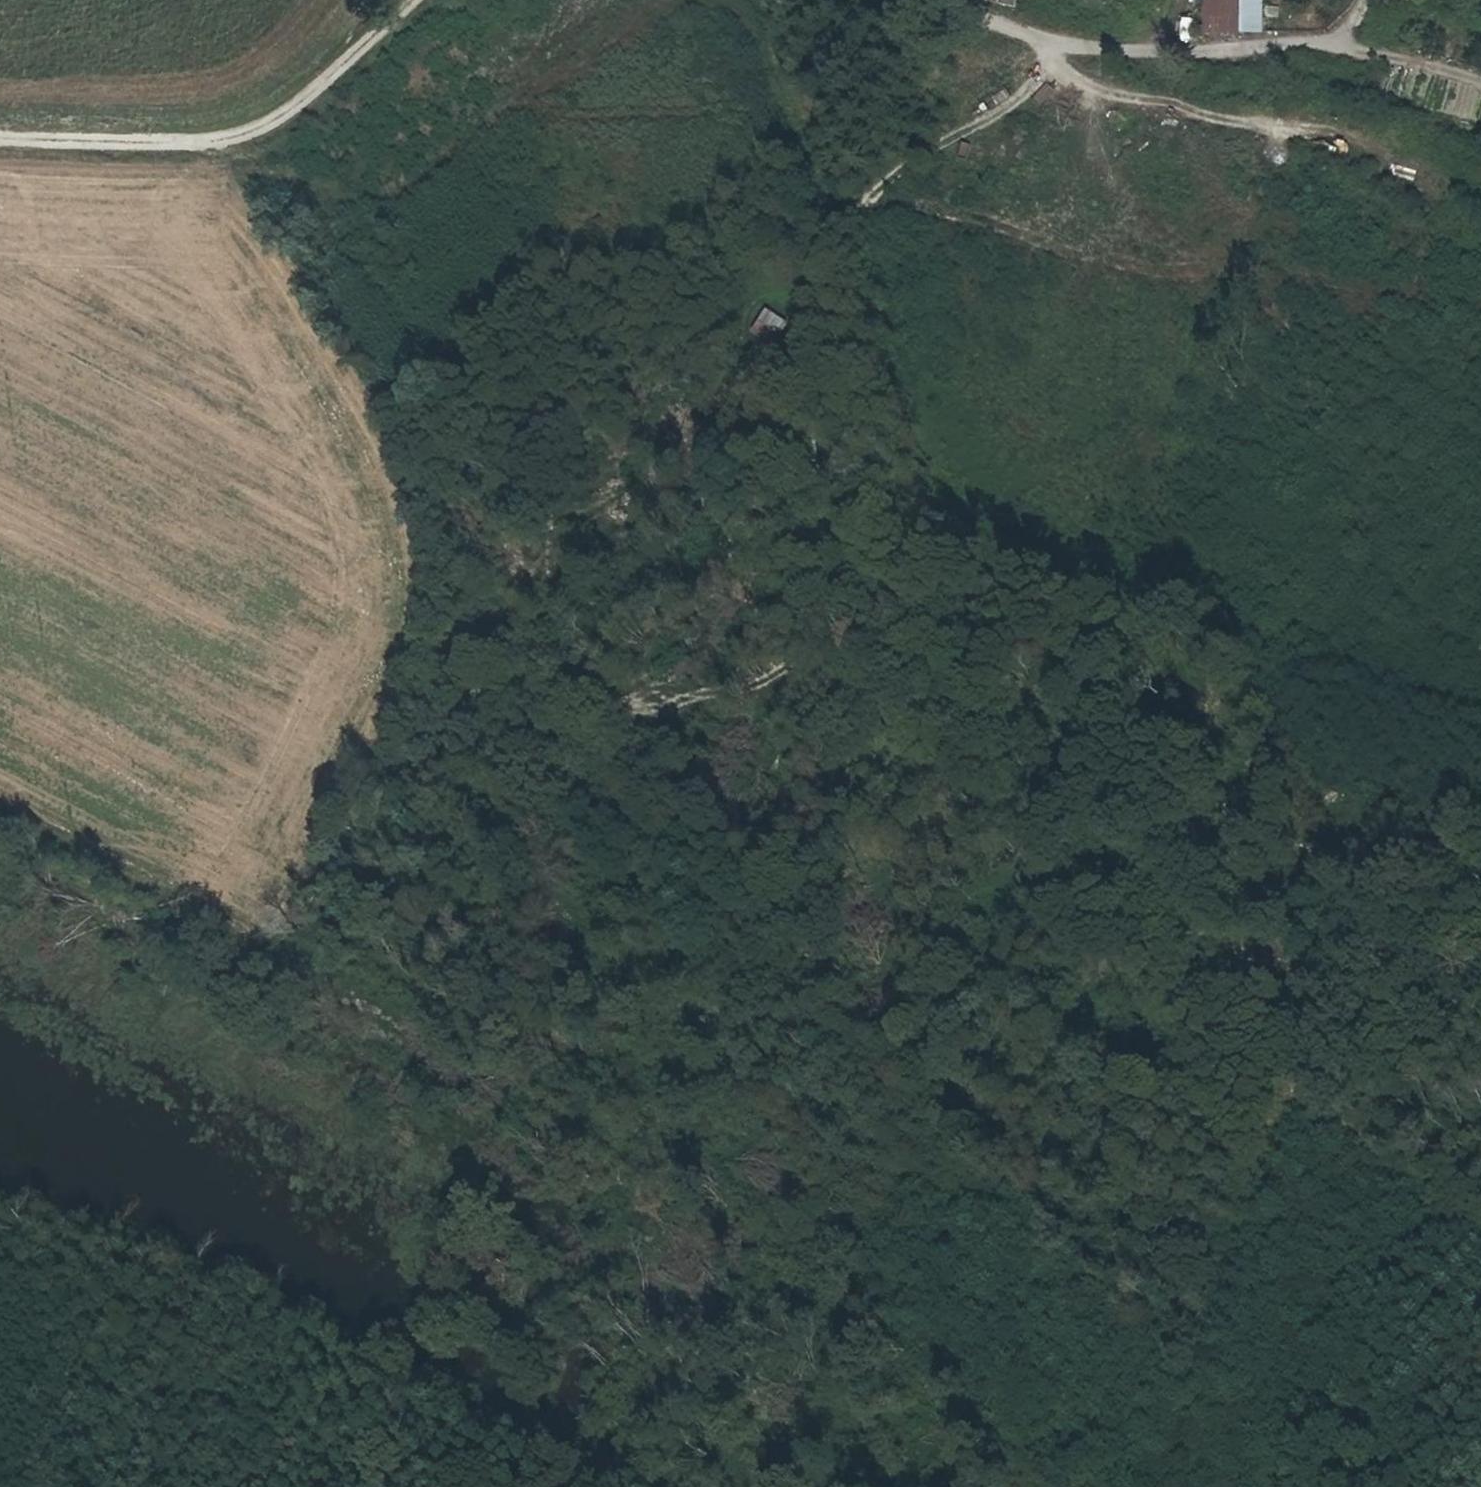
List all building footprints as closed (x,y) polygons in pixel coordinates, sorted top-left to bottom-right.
[(1212,37),(1269,35),(1268,0),(1210,0),(1212,37)] [(778,343),(789,326),(771,315),(760,331),(778,343)]
